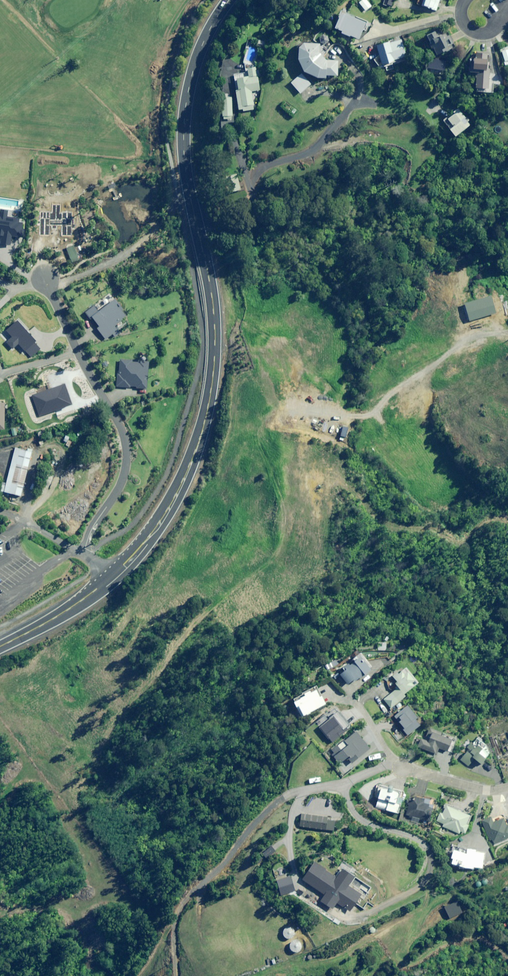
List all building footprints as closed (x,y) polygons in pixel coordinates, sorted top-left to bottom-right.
[(367,0),(361,0),(358,2),(365,11),(372,5),(367,0)] [(438,3),(439,0),(416,0),(415,3),(436,10),(437,7),(440,8),(441,4),(438,3)] [(365,22),(340,11),(333,28),(341,31),(340,32),(349,36),(350,35),(359,38),(365,22)] [(371,21),(374,17),(368,13),(365,18),(371,21)] [(441,35),(438,36),(435,32),(427,36),(436,55),(444,51),(442,49),(453,43),(449,35),(443,38),(441,35)] [(334,44),(326,34),(319,39),(327,49),(334,44)] [(406,56),(400,38),(375,45),(379,58),(377,58),(380,68),(386,66),(385,64),(395,61),(394,60),(406,56)] [(319,52),(319,44),(303,42),(298,47),(298,59),(304,71),(317,78),(326,78),(326,75),(337,76),(338,60),(326,60),(319,52)] [(486,69),(487,53),(476,53),(475,58),(470,58),(470,72),(477,72),(477,69),(486,69)] [(245,72),(234,74),(239,109),(243,109),(243,111),(254,109),(252,91),(260,90),(257,67),(245,68),(245,72)] [(475,88),(488,89),(489,71),(481,71),(481,74),(476,74),(475,88)] [(300,94),(311,84),(302,73),(290,82),(300,94)] [(470,119),(467,115),(465,117),(459,108),(453,112),(454,114),(444,121),(455,136),(471,124),(468,120),(470,119)] [(77,256),(73,244),(66,247),(70,259),(71,259),(72,262),(78,259),(77,256)] [(15,250),(0,247),(0,253),(1,253),(1,255),(11,257),(12,256),(14,256),(15,250)] [(121,310),(123,309),(115,299),(99,312),(94,306),(86,312),(91,318),(92,317),(100,326),(97,328),(106,339),(113,334),(115,337),(120,333),(114,326),(127,316),(121,310)] [(118,374),(117,388),(131,388),(131,387),(139,387),(139,389),(147,389),(149,362),(148,362),(148,356),(143,356),(142,361),(120,360),(120,374),(118,374)] [(20,496),(31,451),(15,447),(4,492),(20,496)] [(354,683),(371,669),(360,656),(345,668),(345,669),(339,674),(347,685),(352,681),(354,683)] [(327,671),(337,663),(334,659),(324,666),(327,671)] [(403,695),(418,683),(405,668),(397,674),(396,673),(392,677),(396,682),(394,684),(398,688),(383,700),(390,708),(405,696),(403,695)] [(319,697),(316,690),(311,693),(310,690),(303,694),(304,696),(293,702),(296,708),(298,707),(303,716),(325,705),(321,696),(319,697)] [(402,731),(407,736),(420,726),(417,721),(418,720),(407,705),(394,716),(397,720),(398,718),(400,720),(398,722),(404,729),(402,731)] [(330,750),(333,753),(331,754),(339,764),(347,758),(352,763),(369,750),(355,731),(330,750)] [(446,751),(451,740),(432,733),(428,742),(420,739),(417,747),(436,755),(438,748),(446,751)] [(507,733),(495,739),(502,758),(507,756),(507,734),(507,733)] [(490,753),(487,750),(489,747),(478,737),(472,744),(467,740),(464,744),(470,748),(460,760),(468,766),(474,759),(480,765),(490,753)] [(369,761),(381,758),(379,753),(368,756),(369,761)] [(398,814),(404,791),(377,783),(374,792),(379,793),(377,799),(388,802),(386,811),(398,814)] [(428,805),(429,800),(415,797),(414,803),(409,802),(406,817),(429,822),(432,806),(428,805)] [(465,834),(472,817),(446,806),(442,814),(440,813),(436,821),(443,824),(442,827),(459,834),(460,831),(465,834)] [(326,821),(327,817),(300,814),(299,827),(333,831),(334,822),(326,821)] [(493,823),(490,817),(481,821),(489,840),(493,842),(494,845),(507,839),(507,827),(504,818),(493,823)] [(481,869),(485,854),(467,850),(466,854),(453,851),(449,864),(472,870),(473,867),(481,869)] [(279,876),(284,872),(279,866),(274,869),(279,876)] [(349,912),(360,894),(324,870),(313,888),(325,896),(323,899),(334,907),(336,904),(349,912)] [(287,927),(284,929),(282,933),(283,936),(284,937),(287,939),(289,939),(292,937),(294,933),(294,931),(292,929),(289,927),(287,927)]
